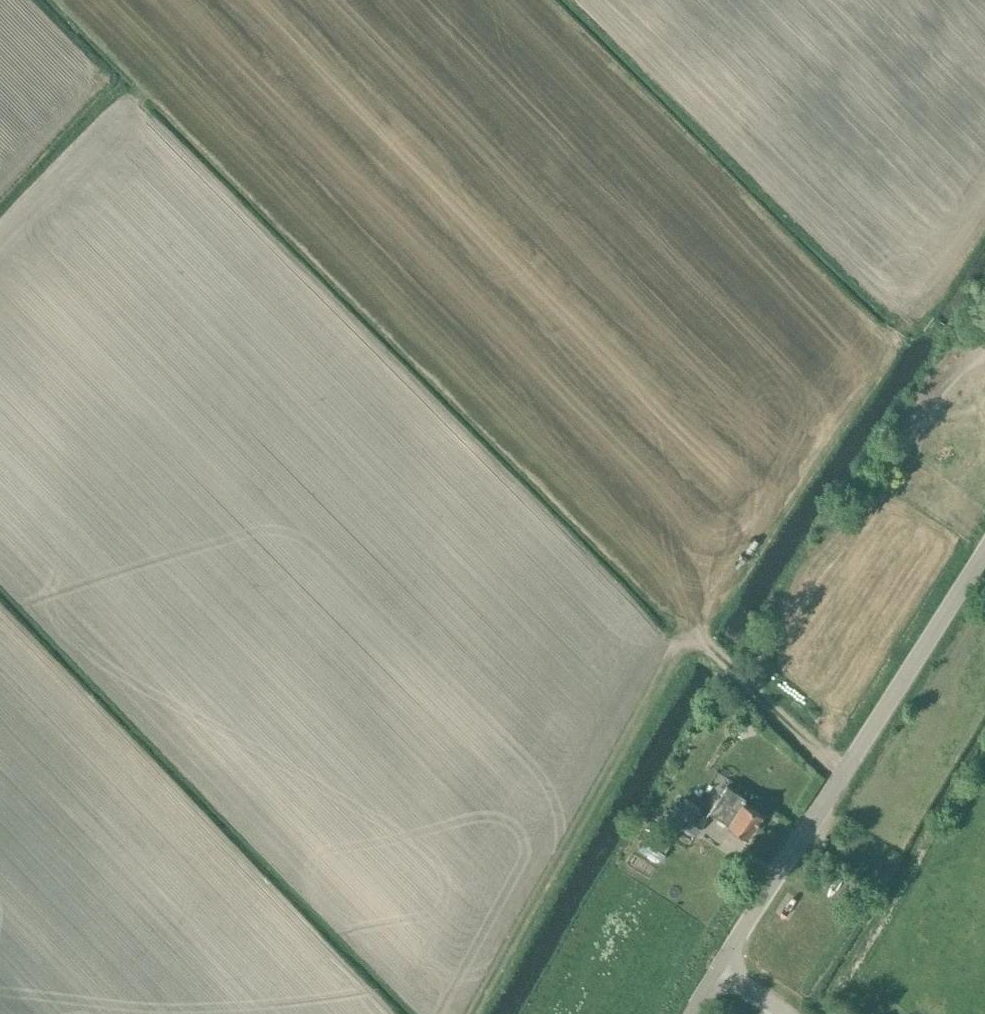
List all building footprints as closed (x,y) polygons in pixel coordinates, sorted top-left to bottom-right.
[(764,813),(763,812),(745,800),(748,795),(732,784),(713,812),(749,836),(764,813)] [(682,797),(670,815),(695,831),(707,814),(682,797)] [(870,866),(874,868),(879,859),(870,853),(864,862),(870,866)]
